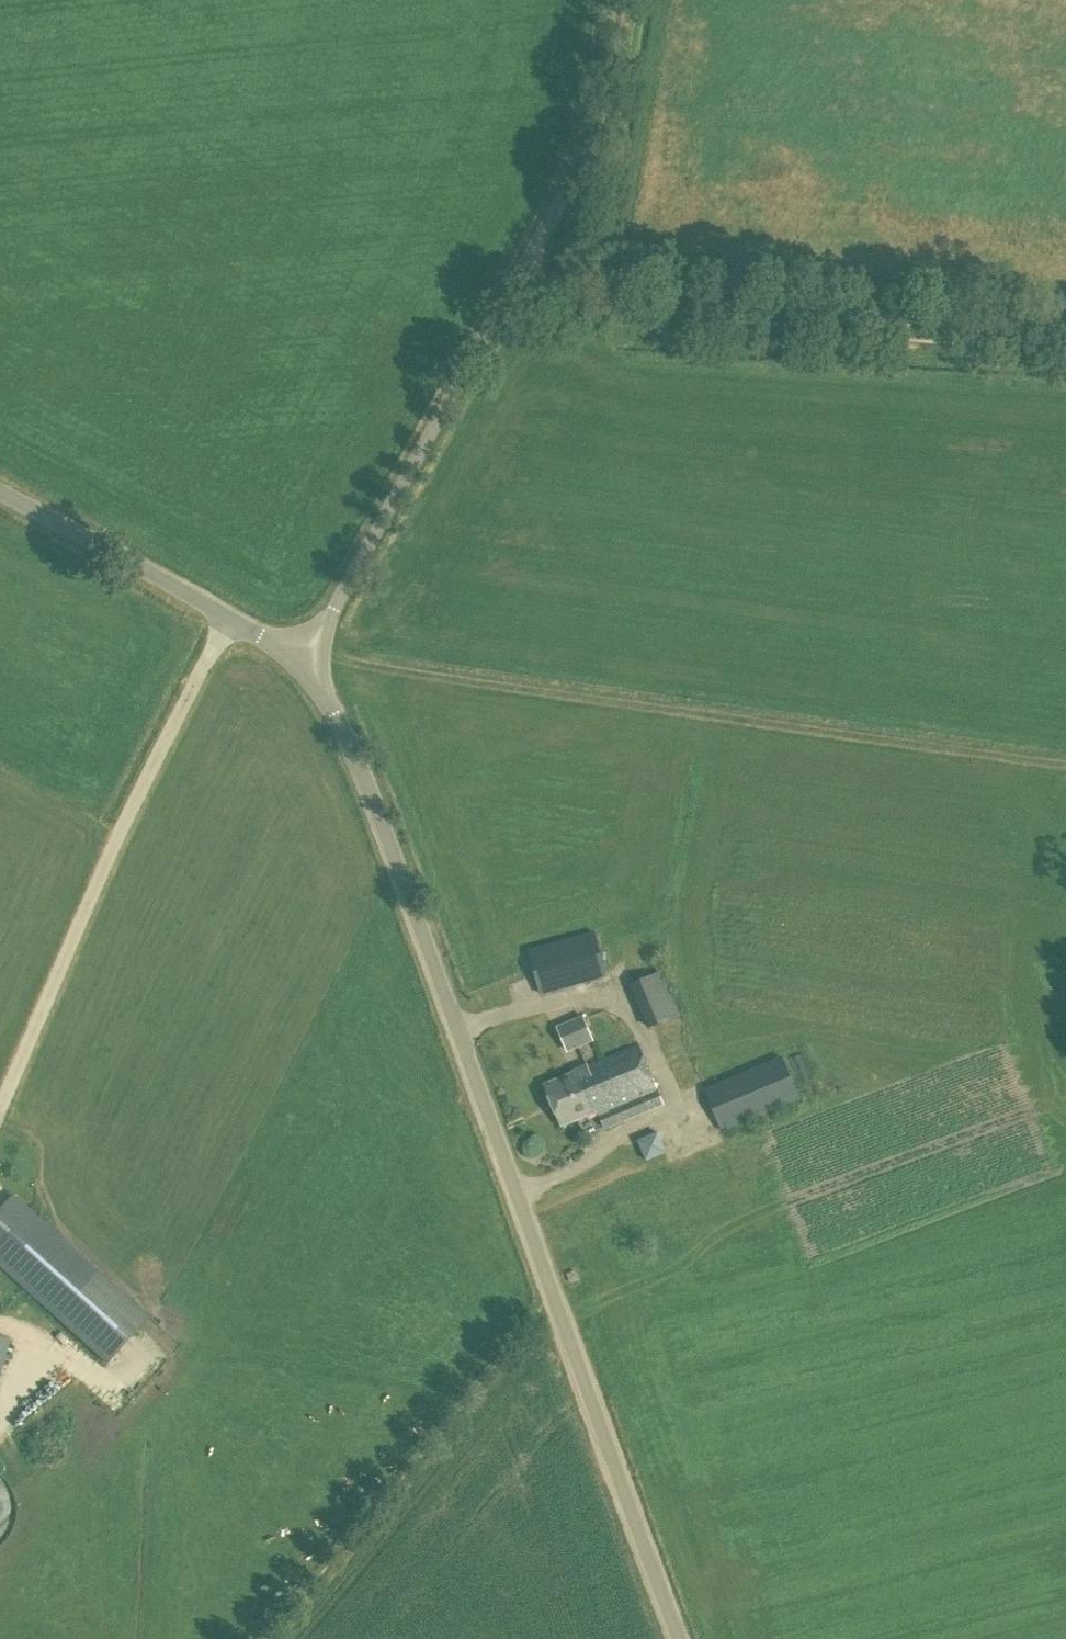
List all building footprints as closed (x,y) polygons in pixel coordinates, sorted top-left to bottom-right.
[(538,995),(596,980),(607,976),(595,930),(526,948),(538,995)] [(653,951),(626,962),(635,983),(630,985),(648,1030),(680,1017),(653,951)] [(562,1049),(588,1039),(581,1019),(554,1029),(562,1049)] [(553,1109),(649,1070),(639,1045),(543,1084),(553,1109)] [(721,1133),(800,1100),(782,1056),(703,1089),(721,1133)] [(649,1070),(553,1109),(560,1125),(606,1106),(613,1123),(663,1103),(649,1070)] [(144,1315),(12,1194),(0,1208),(0,1266),(103,1361),(144,1315)]
